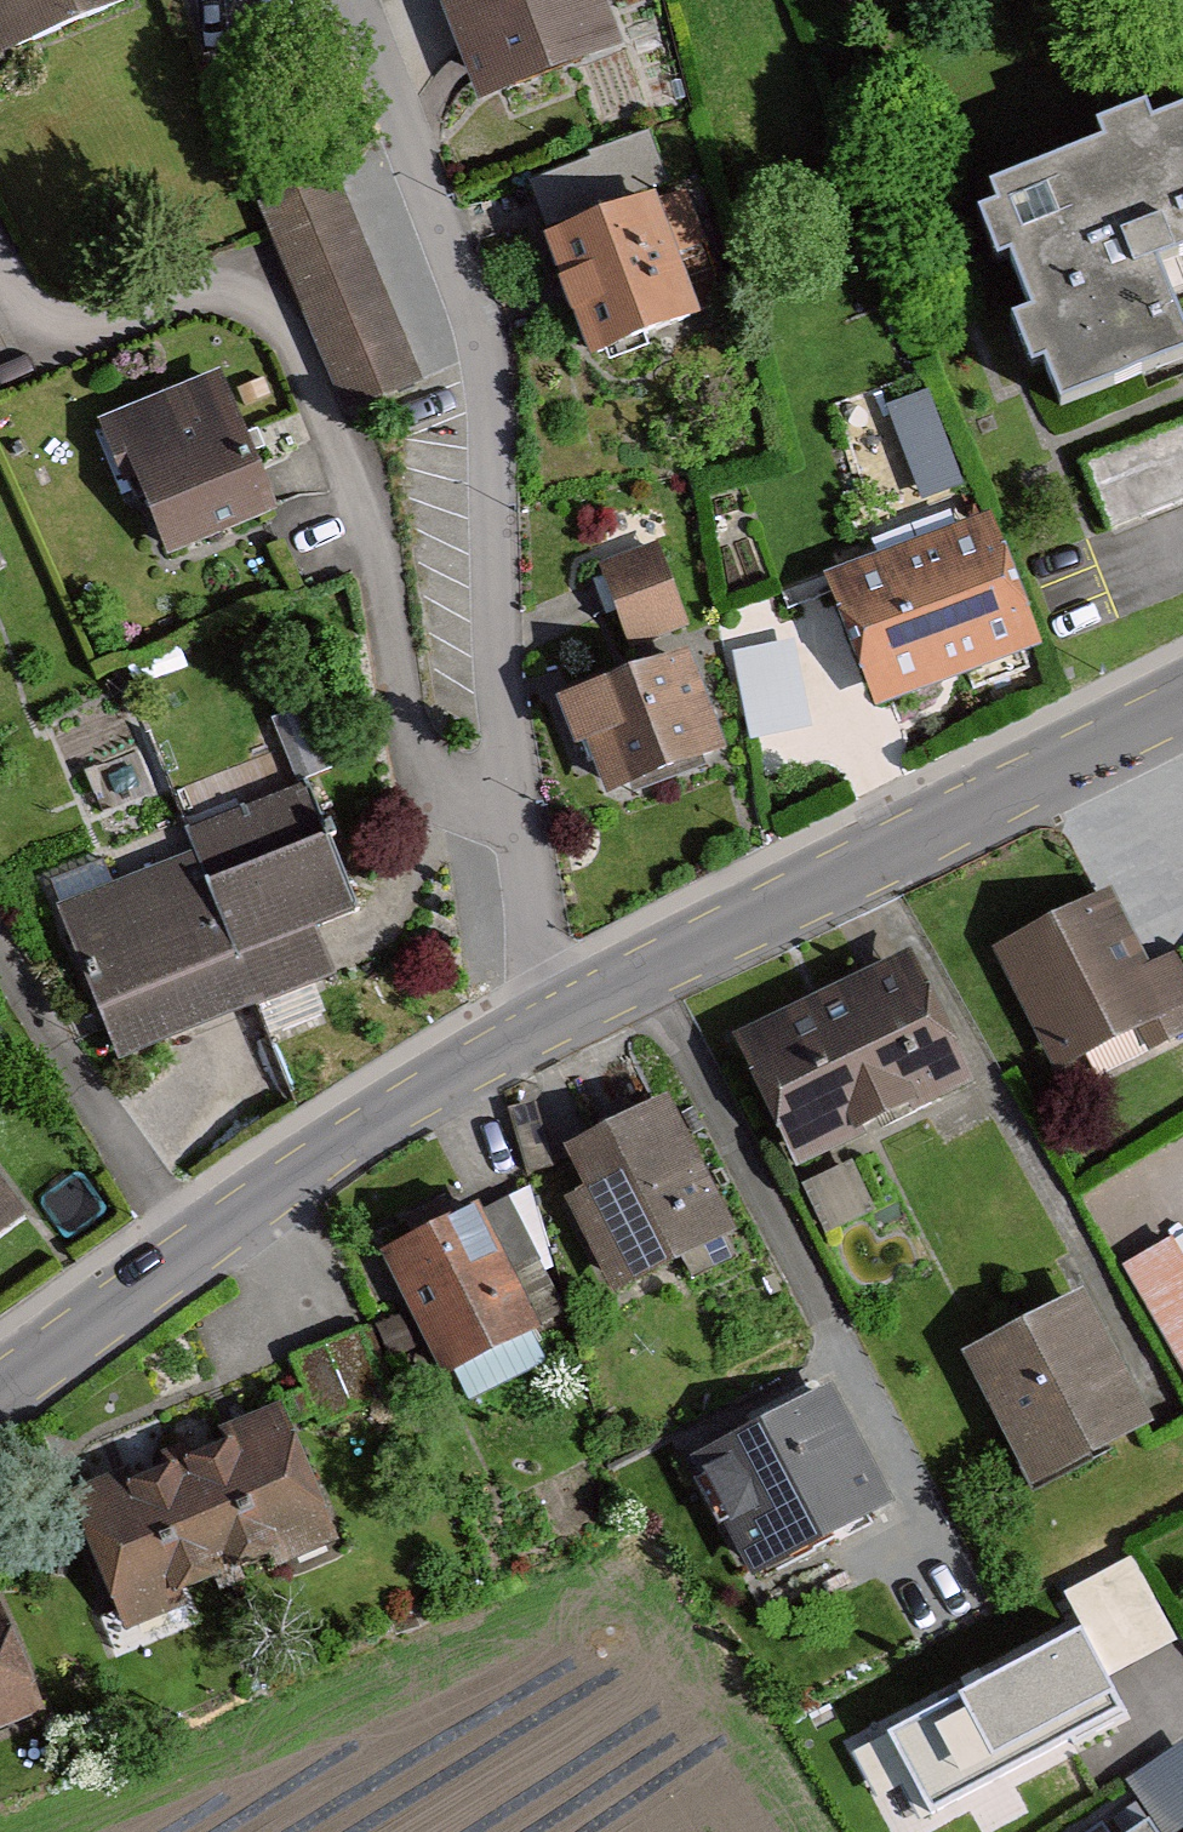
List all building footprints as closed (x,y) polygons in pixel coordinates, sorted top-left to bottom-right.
[(113,0),(0,0),(0,68),(118,12),(113,0)] [(465,108),(609,51),(588,0),(422,0),(465,108)] [(1173,121),(1124,139),(1118,124),(1068,143),(1074,159),(960,200),(967,220),(948,227),(966,277),(980,272),(1001,330),(986,335),(1002,379),(1014,375),(1031,421),(1171,371),(1135,273),(1182,256),(1182,148),(1173,121)] [(422,392),(331,180),(255,212),(345,424),(422,392)] [(703,257),(681,198),(636,215),(634,210),(526,251),(571,370),(687,326),(666,271),(703,257)] [(273,519),(212,389),(107,439),(169,568),(273,519)] [(1109,522),(1182,495),(1182,406),(1081,444),(1109,522)] [(858,718),(1025,662),(980,526),(813,581),(858,718)] [(673,634),(644,560),(588,582),(617,655),(673,634)] [(735,631),(794,622),(789,592),(730,601),(735,631)] [(797,625),(733,640),(754,729),(818,714),(797,625)] [(712,763),(671,661),(539,713),(560,764),(582,755),(602,806),(712,763)] [(326,867),(298,788),(174,832),(184,859),(49,907),(106,1065),(165,1044),(324,987),(306,939),(346,925),(326,867)] [(1179,959),(1138,979),(1098,900),(989,954),(1050,1076),(1129,1036),(1142,1062),(1182,1042),(1182,966),(1179,959)] [(727,1049),(785,1170),(959,1086),(900,966),(727,1049)] [(657,1108),(555,1158),(575,1199),(564,1205),(606,1292),(720,1236),(657,1108)] [(860,1219),(841,1181),(800,1201),(819,1239),(860,1219)] [(437,1385),(559,1325),(555,1240),(532,1194),(476,1222),(471,1212),(375,1260),(437,1385)] [(12,1227),(0,1210),(0,1235),(12,1227)] [(1161,1254),(1117,1278),(1182,1394),(1182,1293),(1161,1254)] [(1136,1436),(1070,1306),(949,1367),(1015,1497),(1136,1436)] [(377,1405),(352,1343),(291,1367),(316,1429),(377,1405)] [(871,1516),(815,1401),(705,1454),(713,1471),(688,1483),(736,1581),(871,1516)] [(321,1558),(263,1421),(205,1445),(105,1487),(55,1508),(112,1645),(321,1558)] [(1077,1577),(1122,1659),(1182,1626),(1137,1544),(1077,1577)] [(1080,1631),(889,1732),(933,1816),(1125,1714),(1080,1631)] [(25,1729),(0,1666),(0,1738),(25,1729)] [(1146,1816),(1122,1831),(1157,1831),(1146,1816)]
